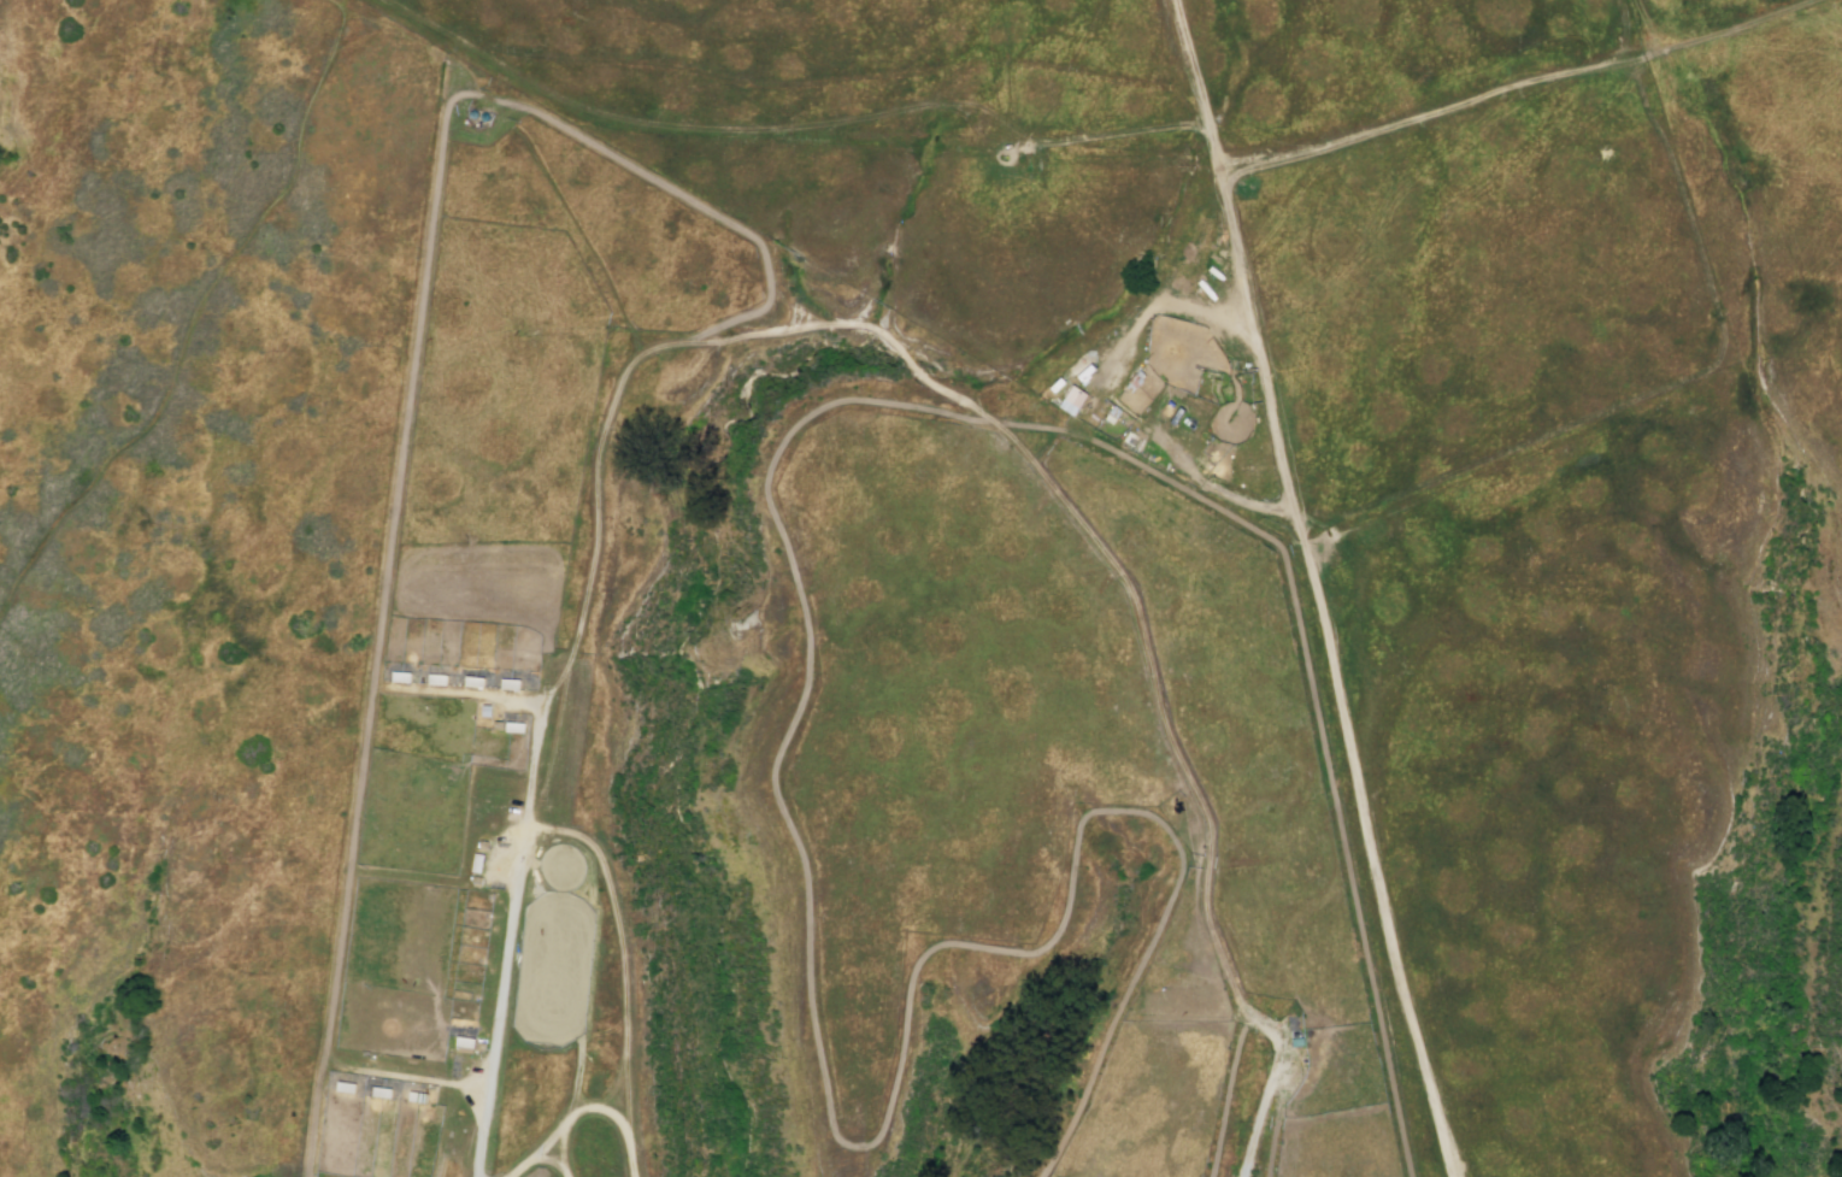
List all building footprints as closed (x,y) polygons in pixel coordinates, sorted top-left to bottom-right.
[(1089,396),(1075,418),(1066,413),(1072,405),(1065,400),(1075,386),(1089,396)] [(394,682),(411,684),(412,672),(394,670),(394,682)] [(430,685),(448,687),(448,675),(431,673),(430,685)] [(466,687),(484,688),(485,676),(467,675),(466,687)] [(504,692),(520,693),(522,681),(504,679),(504,692)] [(508,734),(525,735),(526,723),(510,722),(508,734)] [(478,865),(488,866),(489,852),(481,852),(478,865)] [(457,1051),(473,1053),(475,1041),(458,1040),(457,1051)] [(337,1093),(355,1094),(357,1082),(339,1081),(337,1093)] [(373,1097),(390,1099),(392,1087),(375,1085),(373,1097)] [(411,1102),(428,1104),(429,1091),(412,1090),(411,1102)]
